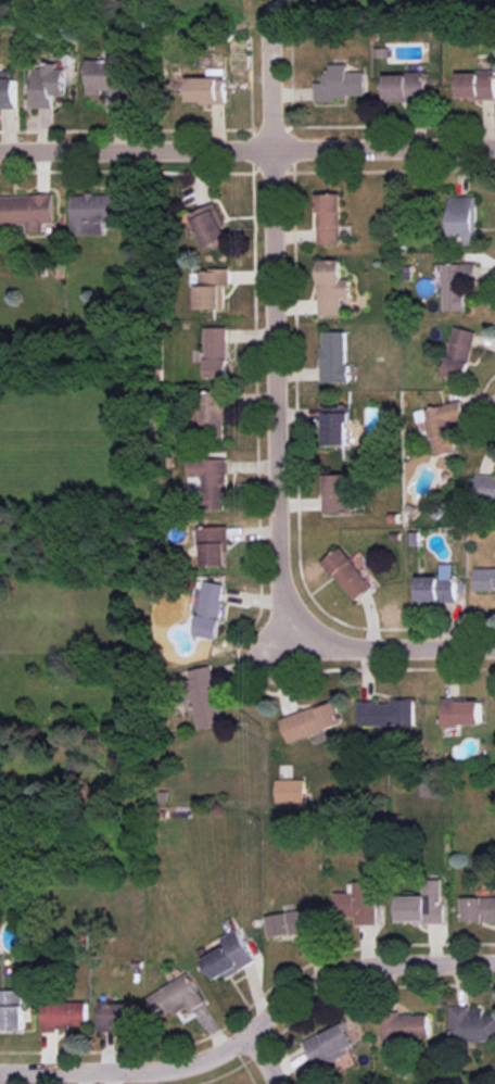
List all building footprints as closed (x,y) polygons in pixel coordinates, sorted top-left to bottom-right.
[(110,105),(128,105),(128,60),(87,60),(87,93),(110,93),(110,105)] [(366,96),(366,71),(347,72),(347,64),(329,64),(330,73),(323,73),(323,82),(314,82),(315,102),(336,101),(336,96),(366,96)] [(65,65),(32,66),(33,108),(52,107),(52,96),(65,96),(65,65)] [(17,108),(16,78),(9,78),(9,71),(0,71),(0,108),(17,108)] [(458,99),(494,99),(494,71),(458,72),(458,99)] [(385,74),(386,102),(426,101),(425,73),(385,74)] [(226,104),(226,78),(188,77),(188,103),(226,104)] [(318,243),(342,243),(340,193),(317,194),(318,243)] [(1,196),(2,225),(26,224),(27,233),(44,232),(44,223),(55,223),(54,194),(1,196)] [(72,195),(72,235),(105,235),(104,221),(131,221),(131,194),(72,195)] [(476,196),(450,196),(450,238),(465,238),(465,245),(477,245),(476,196)] [(231,237),(214,202),(191,214),(207,248),(231,237)] [(341,259),(318,260),(319,315),(342,315),(342,297),(350,297),(350,279),(342,279),(341,259)] [(443,310),(465,310),(465,282),(477,281),(477,263),(442,264),(443,310)] [(197,308),(223,308),(224,286),(230,286),(230,271),(197,271),(197,308)] [(465,379),(477,332),(455,326),(443,373),(465,379)] [(205,328),(206,378),(229,378),(228,327),(205,328)] [(322,382),(348,382),(347,331),(322,331),(322,382)] [(225,421),(231,421),(231,391),(201,391),(201,435),(225,435),(225,421)] [(415,411),(417,423),(428,420),(435,456),(457,452),(451,422),(464,420),(461,402),(415,411)] [(350,445),(349,406),(324,406),(324,445),(350,445)] [(227,458),(188,458),(189,476),(204,476),(204,509),(228,509),(227,458)] [(476,500),(494,500),(494,473),(476,473),(476,500)] [(352,512),(351,474),(323,475),(324,512),(352,512)] [(202,566),(229,565),(228,526),(201,527),(202,566)] [(373,587),(342,547),(323,562),(354,602),(373,587)] [(418,577),(418,601),(455,602),(455,564),(441,563),(441,577),(418,577)] [(475,569),(476,590),(494,589),(494,568),(475,569)] [(226,584),(204,580),(195,636),(217,639),(226,584)] [(224,725),(212,665),(187,670),(200,730),(224,725)] [(415,699),(392,699),(392,702),(359,702),(359,725),(414,726),(415,699)] [(443,726),(482,725),(481,699),(442,700),(443,726)] [(280,720),(289,743),(343,723),(335,700),(280,720)] [(307,779),(276,779),(275,802),(306,803),(307,779)] [(444,879),(423,879),(423,897),(398,896),(398,922),(444,923),(444,879)] [(377,882),(355,882),(355,893),(330,892),(330,916),(355,916),(355,924),(376,925),(377,882)] [(494,921),(494,897),(461,897),(461,922),(494,921)] [(266,917),(269,937),(321,929),(318,908),(266,917)] [(225,978),(255,962),(237,929),(221,938),(226,947),(203,959),(214,980),(223,975),(225,978)] [(147,996),(161,1021),(186,1006),(189,1012),(205,1003),(188,973),(147,996)] [(24,1029),(23,990),(0,990),(0,1030),(24,1029)] [(87,1028),(86,1001),(42,1003),(42,1029),(87,1028)] [(98,1032),(114,1032),(113,1028),(136,1027),(136,1001),(98,1002),(98,1032)] [(483,1015),(483,1007),(450,1007),(451,1041),(494,1040),(494,1015),(483,1015)] [(429,1037),(428,1014),(381,1015),(382,1039),(429,1037)] [(314,1067),(346,1056),(343,1049),(355,1045),(347,1024),(304,1039),(314,1067)]
